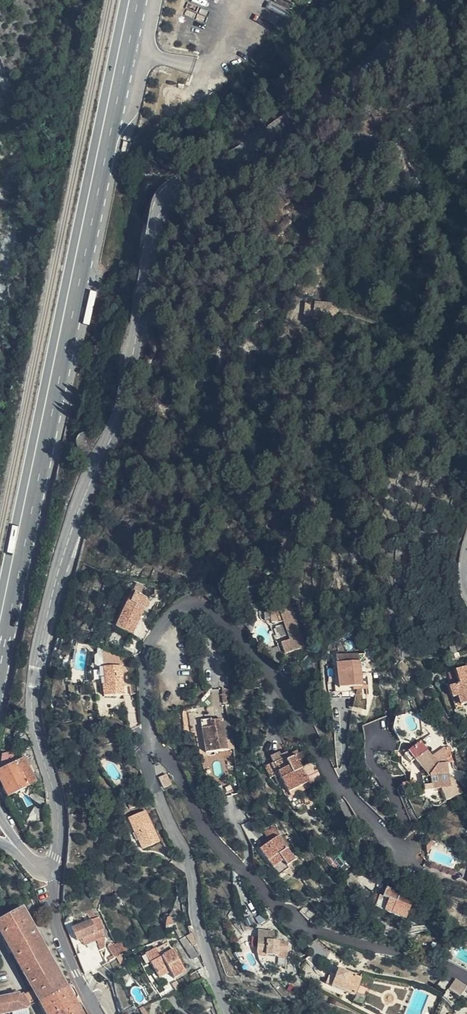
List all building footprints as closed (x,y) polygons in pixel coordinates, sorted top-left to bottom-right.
[(318,305),(317,308),(332,309),(338,305),(337,300),(334,299),(334,297),(319,295),(319,297),(307,295),(306,303),(318,305)] [(213,590),(215,585),(217,580),(208,575),(204,583),(203,586),(213,590)] [(139,606),(144,592),(128,586),(116,623),(134,630),(142,608),(139,606)] [(271,594),(271,602),(289,601),(286,593),(271,594)] [(303,639),(289,601),(271,602),(268,602),(270,614),(282,614),(288,631),(280,634),(284,645),(303,639)] [(277,638),(266,643),(277,658),(285,653),(277,638)] [(107,646),(108,661),(122,659),(121,649),(107,646)] [(364,647),(335,651),(339,683),(362,680),(361,676),(367,675),(364,647)] [(122,659),(108,661),(105,661),(105,662),(106,675),(107,679),(104,679),(105,686),(105,690),(125,688),(122,659)] [(458,677),(466,673),(466,665),(456,670),(458,677)] [(458,677),(460,683),(452,686),(459,705),(466,703),(466,673),(458,677)] [(215,728),(213,718),(212,716),(199,719),(201,730),(215,728)] [(223,716),(213,718),(215,728),(201,730),(206,750),(230,746),(223,716)] [(420,733),(408,743),(429,770),(423,770),(423,783),(441,782),(446,794),(463,785),(451,768),(448,768),(446,756),(438,756),(432,749),(420,733)] [(444,739),(432,749),(438,756),(446,756),(444,739)] [(21,743),(2,751),(3,765),(14,788),(39,775),(29,753),(23,756),(21,743)] [(269,753),(283,782),(286,789),(306,779),(308,783),(316,779),(310,766),(302,769),(293,752),(287,755),(285,752),(280,755),(277,749),(269,753)] [(169,774),(160,776),(163,785),(171,782),(169,774)] [(306,779),(286,789),(288,792),(308,783),(306,779)] [(160,832),(145,802),(128,810),(142,840),(160,832)] [(262,831),(270,841),(279,835),(271,825),(262,831)] [(279,835),(270,841),(260,849),(273,867),(283,860),(288,865),(297,858),(288,846),(285,849),(282,845),(286,843),(279,835)] [(283,860),(273,867),(279,875),(290,867),(288,865),(283,860)] [(389,876),(385,885),(391,887),(386,901),(407,908),(415,886),(389,876)] [(391,887),(385,885),(383,884),(378,897),(386,901),(391,887)] [(311,909),(316,904),(311,897),(305,902),(311,909)] [(28,961),(47,997),(73,980),(30,902),(4,918),(6,923),(28,961)] [(101,910),(95,913),(98,922),(105,919),(101,910)] [(89,931),(91,937),(103,932),(100,925),(98,922),(95,913),(77,921),(83,934),(89,931)] [(398,929),(399,922),(387,919),(385,926),(398,929)] [(276,931),(276,922),(258,921),(257,942),(267,943),(266,946),(279,946),(279,943),(287,943),(288,932),(276,931)] [(28,961),(6,923),(0,926),(0,947),(12,966),(28,961)] [(190,944),(198,941),(192,930),(185,933),(190,944)] [(175,935),(163,940),(167,950),(179,945),(175,935)] [(122,947),(116,936),(109,939),(115,950),(122,947)] [(167,950),(163,940),(150,946),(159,965),(171,960),(176,972),(189,967),(179,945),(167,950)] [(112,946),(102,950),(106,961),(117,957),(112,946)] [(333,964),(331,971),(337,974),(336,978),(357,987),(364,970),(341,961),(338,966),(333,964)] [(450,989),(461,996),(466,987),(466,984),(456,978),(450,989)] [(47,997),(57,1013),(92,1013),(73,980),(47,997)] [(6,994),(9,1007),(17,1005),(35,1001),(34,1000),(38,999),(34,990),(29,991),(28,989),(6,994)] [(9,1007),(6,994),(0,995),(0,1009),(9,1007)] [(17,1005),(20,1013),(38,1013),(36,1011),(40,1010),(35,1001),(17,1005)] [(457,1004),(450,1002),(447,1013),(466,1013),(466,1007),(463,1006),(462,1011),(456,1009),(457,1004)]
